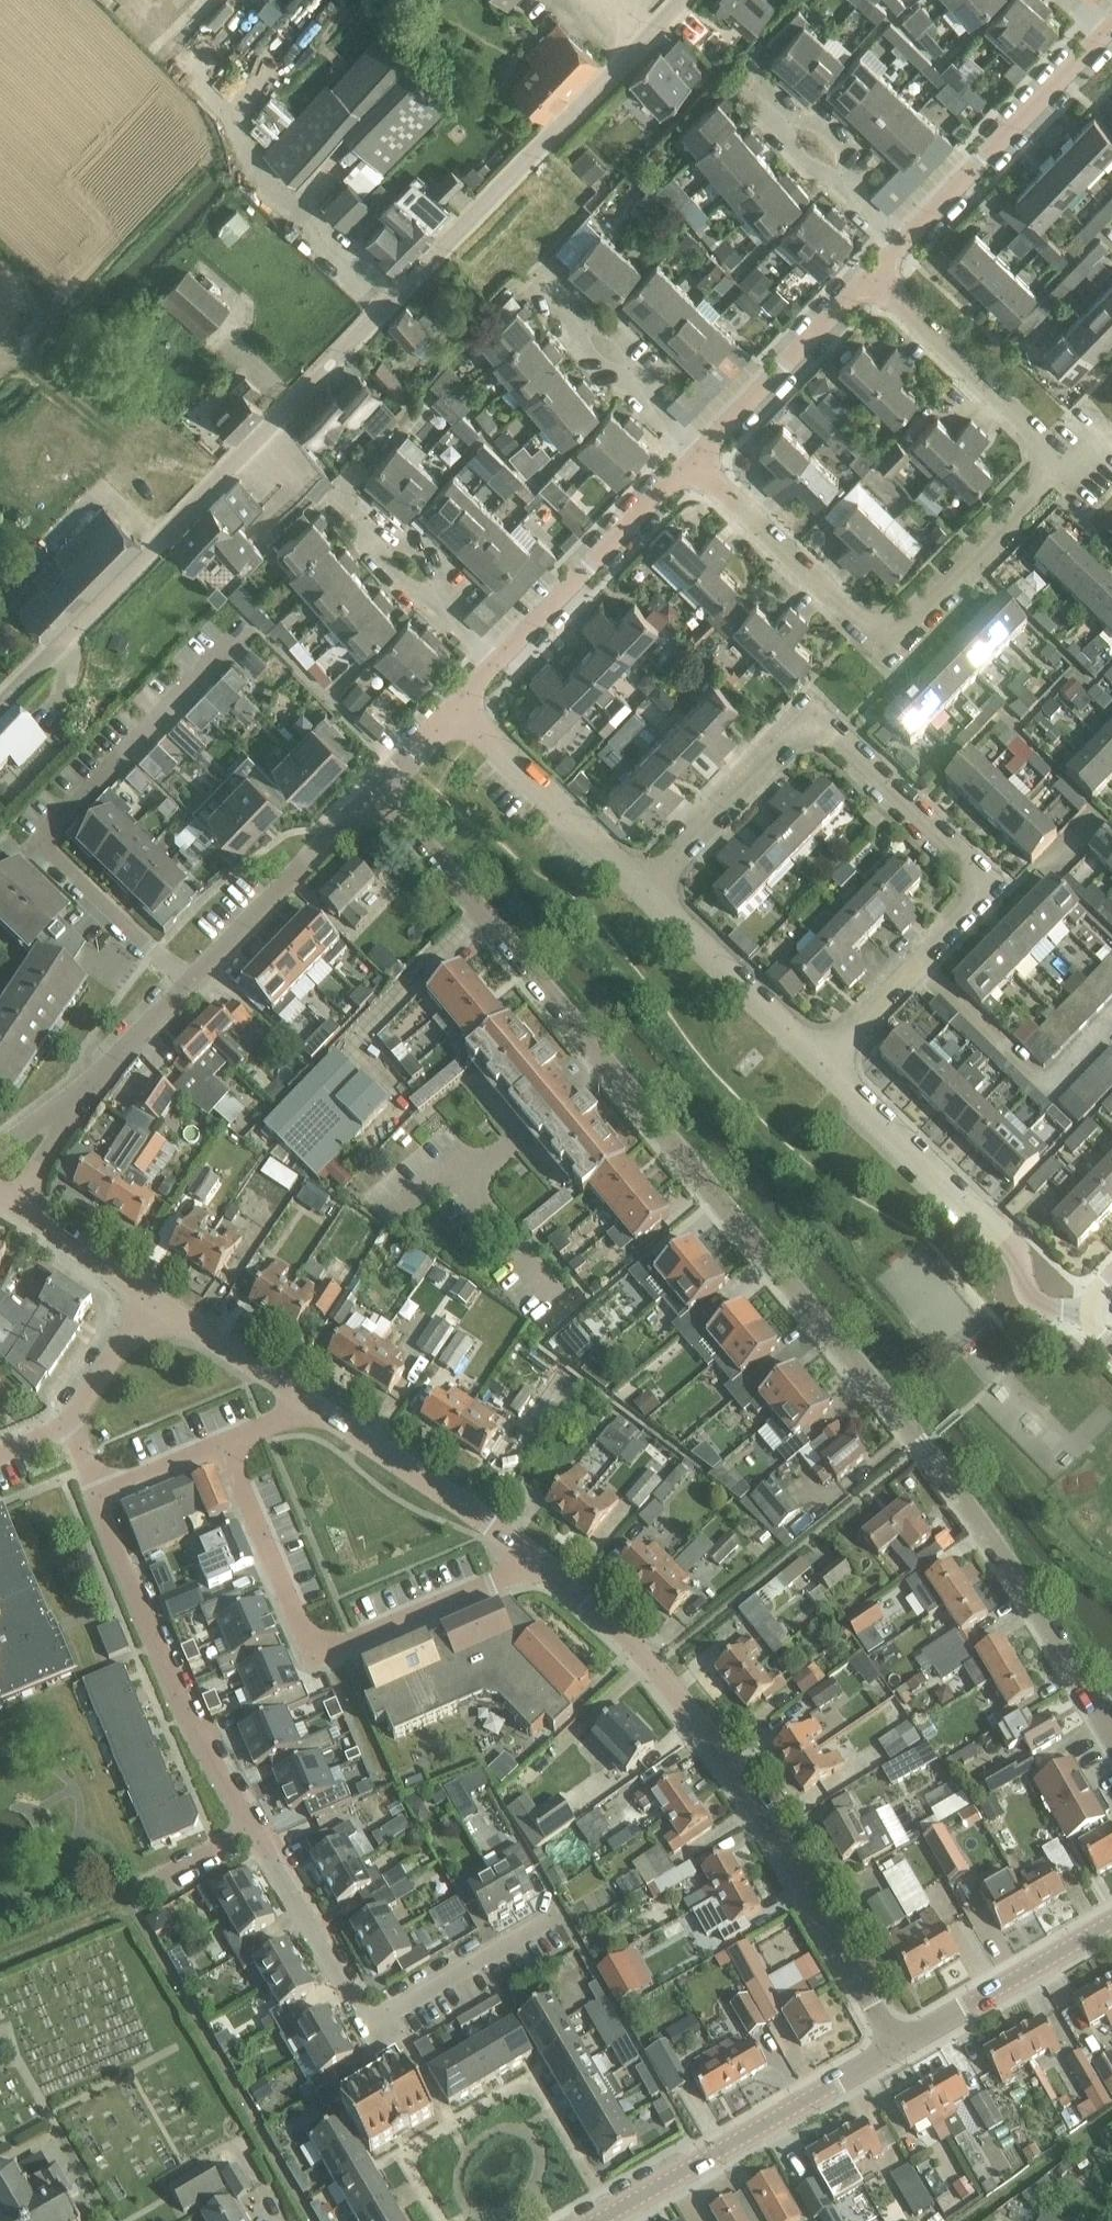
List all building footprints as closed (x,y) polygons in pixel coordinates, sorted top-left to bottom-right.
[(714,4),(752,35),(775,6),(767,0),(717,0),(714,4)] [(858,5),(878,22),(888,13),(875,1),(874,0),(862,0),(858,5)] [(898,13),(907,6),(902,0),(887,0),(898,13)] [(953,4),(971,25),(999,0),(958,0),(953,4)] [(1029,0),(1009,0),(986,25),(1006,44),(1045,2),(1043,0),(1034,0),(1032,2),(1029,0)] [(1006,44),(1019,56),(1005,71),(1016,81),(1033,63),(1029,59),(1059,28),(1046,16),(1053,9),(1045,2),(1006,44)] [(408,19),(424,20),(425,4),(409,3),(408,19)] [(917,35),(927,27),(934,21),(921,5),(904,19),(917,35)] [(780,78),(787,85),(825,42),(804,23),(807,21),(806,16),(798,9),(769,43),(770,43),(772,41),(782,50),(773,59),(786,71),(780,78)] [(393,22),(332,91),(326,85),(297,116),(304,122),(271,158),(298,183),(345,131),(383,170),(462,91),(449,78),(450,77),(393,22)] [(537,65),(514,89),(546,120),(601,62),(559,22),(527,56),(537,65)] [(892,49),(898,55),(911,42),(892,23),(884,32),(897,45),(892,49)] [(935,56),(945,48),(927,27),(917,35),(935,56)] [(662,50),(631,81),(633,83),(649,99),(663,112),(693,81),(703,70),(701,69),(692,60),(698,53),(692,48),(680,37),(665,53),(662,50)] [(825,42),(787,85),(794,91),(801,84),(814,95),(845,60),(825,42)] [(911,42),(898,55),(904,61),(909,57),(921,69),(930,60),(911,42)] [(833,108),(840,115),(880,73),(861,55),(828,90),(840,101),(833,108)] [(943,73),(930,60),(921,69),(940,87),(948,78),(943,73)] [(970,65),(959,72),(952,65),(943,73),(948,78),(961,89),(979,71),(970,65)] [(854,115),(866,126),(899,92),(880,73),(840,115),(847,122),(854,115)] [(948,80),(937,92),(945,99),(950,94),(956,88),(948,80)] [(988,99),(971,83),(963,93),(980,109),(988,99)] [(878,151),(918,110),(899,92),(866,126),(878,138),(871,145),(878,151)] [(734,103),(727,96),(711,110),(683,133),(700,152),(697,155),(698,156),(733,126),(737,122),(726,109),(734,103)] [(266,105),(256,116),(277,134),(286,123),(266,105)] [(910,158),(919,149),(928,139),(938,129),(918,110),(878,151),(885,159),(892,152),(904,163),(905,164),(910,158)] [(1102,163),(1111,152),(1111,133),(1095,117),(1075,137),(1102,163)] [(954,131),(961,138),(969,130),(962,123),(954,131)] [(744,138),(733,126),(698,156),(715,177),(759,139),(752,131),(744,138)] [(938,129),(928,139),(945,155),(954,145),(938,129)] [(1056,158),(1082,183),(1102,163),(1075,137),(1056,158)] [(759,139),(715,177),(732,197),(768,165),(757,152),(765,145),(759,139)] [(928,139),(919,149),(936,165),(945,155),(928,139)] [(588,149),(572,164),(592,184),(607,169),(588,149)] [(919,149),(910,158),(927,174),(936,165),(919,149)] [(900,167),(917,184),(927,174),(910,158),(905,164),(904,163),(900,167)] [(1036,178),(1063,203),(1082,183),(1056,158),(1036,178)] [(622,162),(615,169),(622,176),(628,169),(622,162)] [(474,165),(464,175),(475,186),(485,176),(485,177),(493,170),(486,163),(479,170),(474,165)] [(778,177),(768,165),(732,197),(749,217),(793,179),(786,171),(778,177)] [(908,193),(917,184),(900,167),(890,176),(908,193)] [(467,181),(456,170),(437,189),(447,200),(467,181)] [(650,194),(656,189),(654,186),(657,183),(647,174),(639,183),(648,192),(650,194)] [(890,176),(881,186),(899,203),(908,193),(890,176)] [(1036,178),(1017,198),(1043,223),(1063,203),(1036,178)] [(793,179),(749,217),(765,237),(786,220),(802,205),(791,192),(798,186),(793,179)] [(382,182),(367,195),(378,206),(392,192),(382,182)] [(656,189),(650,194),(659,201),(668,209),(671,211),(672,212),(678,207),(682,203),(666,184),(665,183),(657,190),(656,189)] [(899,203),(881,186),(871,196),(889,213),(899,203)] [(650,194),(648,192),(641,200),(651,209),(659,201),(650,194)] [(594,193),(584,203),(587,206),(590,210),(600,200),(594,193)] [(695,227),(705,218),(709,214),(692,195),(682,203),(678,207),(695,227)] [(398,198),(384,212),(390,218),(421,248),(435,234),(433,233),(445,220),(445,219),(425,200),(413,212),(398,198)] [(1008,201),(1000,209),(1013,222),(1021,214),(1008,201)] [(782,238),(802,256),(841,214),(833,207),(827,214),(814,203),(782,238)] [(1093,218),(1101,226),(1111,215),(1111,212),(1105,205),(1093,218)] [(669,210),(662,218),(671,227),(678,219),(669,210)] [(841,214),(802,256),(793,265),(802,273),(811,264),(822,274),(854,239),(841,228),(848,220),(841,214)] [(367,242),(382,256),(398,272),(421,248),(390,218),(367,242)] [(713,227),(705,218),(695,227),(712,247),(723,238),(721,236),(720,237),(712,228),(713,227)] [(1042,234),(1029,221),(1021,230),(1034,242),(1042,234)] [(1086,225),(1073,238),(1082,246),(1094,233),(1086,225)] [(705,250),(687,233),(673,248),(691,265),(705,250)] [(971,280),(996,254),(976,234),(950,260),(971,280)] [(584,294),(621,253),(601,235),(585,253),(570,269),(583,281),(577,288),(584,294)] [(712,247),(726,263),(730,267),(744,255),(728,237),(724,240),(723,238),(712,247)] [(1049,241),(1041,249),(1061,268),(1069,260),(1049,241)] [(1086,272),(1099,260),(1090,251),(1078,264),(1086,272)] [(621,253),(584,294),(591,301),(598,293),(611,305),(625,289),(641,270),(621,253)] [(971,280),(991,300),(1017,274),(996,254),(971,280)] [(706,272),(697,282),(707,291),(726,270),(717,262),(707,273),(706,272)] [(760,302),(772,290),(769,287),(774,281),(757,264),(740,282),(760,302)] [(658,265),(625,299),(637,311),(630,318),(637,324),(677,283),(658,265)] [(161,298),(204,337),(231,308),(189,268),(161,298)] [(1058,284),(1067,292),(1079,279),(1071,271),(1058,284)] [(733,291),(740,284),(731,274),(724,282),(733,291)] [(1017,274),(991,300),(1011,320),(1037,293),(1017,274)] [(677,283),(637,324),(644,332),(651,325),(662,336),(696,302),(677,283)] [(766,296),(760,302),(775,317),(784,307),(790,301),(777,288),(773,292),(772,290),(766,296)] [(746,289),(735,299),(753,317),(763,306),(762,304),(760,302),(752,295),(746,289)] [(1039,304),(1048,312),(1060,299),(1052,291),(1039,304)] [(1106,292),(1087,311),(1111,336),(1111,297),(1106,292)] [(790,301),(784,307),(794,316),(803,306),(794,297),(790,301)] [(390,324),(409,342),(409,343),(410,342),(423,355),(452,324),(430,302),(417,316),(407,307),(390,324)] [(696,302),(662,336),(675,348),(668,355),(674,361),(715,320),(696,302)] [(475,332),(481,339),(498,359),(494,363),(495,365),(533,333),(536,330),(526,317),(533,311),(526,303),(496,327),(489,318),(477,329),(478,330),(475,332)] [(1040,320),(1031,311),(1019,324),(1028,333),(1028,332),(1029,333),(1023,339),(1029,345),(1047,327),(1040,320)] [(1111,338),(1111,336),(1087,311),(1067,331),(1094,357),(1111,338)] [(715,320),(674,361),(682,368),(688,361),(700,373),(701,373),(706,368),(715,359),(724,349),(734,339),(715,320)] [(1094,357),(1067,331),(1047,352),(1056,360),(1064,367),(1074,377),(1094,357)] [(543,346),(533,333),(495,365),(512,385),(557,348),(550,340),(543,346)] [(724,349),(741,366),(751,355),(734,339),(724,349)] [(863,345),(841,369),(868,395),(906,356),(897,347),(882,362),(863,345)] [(562,355),(557,348),(512,385),(528,406),(566,374),(555,361),(562,355)] [(715,359),(732,375),(741,366),(724,349),(715,359)] [(906,356),(868,395),(896,422),(919,398),(900,380),(915,365),(906,356)] [(706,368),(723,384),(732,375),(715,359),(706,368)] [(1056,360),(1049,367),(1057,374),(1064,367),(1056,360)] [(371,375),(375,379),(400,403),(412,391),(383,363),(371,375)] [(701,373),(700,373),(696,377),(713,394),(723,384),(706,368),(701,373)] [(432,385),(449,402),(462,390),(444,372),(432,385)] [(576,387),(566,374),(528,406),(545,426),(591,388),(584,380),(576,387)] [(328,388),(298,419),(320,441),(349,410),(359,420),(380,397),(358,376),(338,397),(328,388)] [(696,377),(690,382),(687,386),(704,403),(713,394),(696,377)] [(259,392),(245,379),(237,386),(244,393),(217,419),(237,439),(262,414),(250,402),(259,392)] [(452,426),(463,416),(463,415),(449,402),(432,385),(424,393),(434,403),(433,404),(454,423),(452,426)] [(704,403),(687,386),(677,396),(695,413),(704,403)] [(597,395),(591,388),(545,426),(561,446),(583,428),(600,414),(589,401),(597,395)] [(830,389),(817,403),(839,424),(857,405),(851,400),(846,404),(830,389)] [(463,391),(462,390),(449,402),(463,415),(470,407),(459,395),(463,391)] [(677,396),(667,406),(685,423),(695,413),(677,396)] [(499,423),(486,407),(476,415),(490,431),(499,423)] [(624,424),(612,412),(579,447),(599,465),(638,423),(631,416),(624,424)] [(822,437),(834,425),(822,413),(810,426),(822,437)] [(463,416),(452,426),(471,444),(481,433),(476,429),(463,416)] [(915,441),(943,468),(981,428),(972,420),(957,436),(938,417),(915,441)] [(638,423),(599,465),(619,483),(651,448),(638,437),(645,430),(638,423)] [(507,427),(495,438),(510,455),(522,444),(507,427)] [(812,454),(784,427),(761,451),(780,469),(764,484),(774,493),(812,454)] [(829,438),(842,451),(853,440),(839,427),(829,438)] [(990,437),(981,428),(943,468),(915,498),(934,517),(944,506),(935,498),(954,479),(970,495),(993,471),(974,453),(990,437)] [(447,430),(440,438),(445,442),(452,434),(447,430)] [(373,499),(380,505),(418,462),(427,452),(408,435),(399,445),(398,444),(367,480),(380,491),(373,499)] [(898,441),(877,462),(891,476),(912,454),(898,441)] [(477,452),(498,472),(506,463),(504,461),(503,463),(485,445),(477,452)] [(526,448),(513,458),(527,477),(540,467),(526,448)] [(812,454),(774,493),(782,502),(797,486),(816,505),(840,481),(812,454)] [(418,462),(380,505),(388,512),(394,504),(407,516),(439,480),(418,462)] [(506,463),(498,472),(515,489),(524,481),(506,463)] [(427,529),(435,536),(475,496),(456,477),(423,512),(433,522),(427,529)] [(553,477),(540,490),(546,496),(558,508),(571,495),(553,477)] [(219,601),(227,593),(238,582),(266,553),(238,525),(248,515),(250,517),(264,502),(240,479),(173,547),(195,569),(196,568),(213,585),(208,590),(219,601)] [(579,487),(577,488),(581,492),(588,484),(584,481),(579,487)] [(574,482),(567,489),(572,494),(577,488),(579,487),(574,482)] [(531,511),(546,496),(540,490),(536,494),(527,484),(520,492),(529,501),(525,505),(531,511)] [(475,496),(435,536),(441,542),(447,535),(460,547),(493,513),(475,496)] [(934,517),(915,498),(905,508),(924,527),(934,517)] [(859,499),(851,507),(836,523),(855,541),(839,557),(848,566),(887,526),(897,516),(887,506),(877,517),(859,499)] [(20,612),(31,623),(47,639),(141,543),(105,508),(36,577),(46,586),(20,612)] [(562,518),(571,527),(578,520),(569,511),(562,518)] [(464,565),(471,572),(512,531),(493,513),(460,547),(471,558),(464,565)] [(321,514),(305,528),(278,551),(295,571),(329,544),(332,541),(321,528),(328,522),(321,514)] [(939,524),(930,534),(941,544),(950,534),(939,524)] [(887,526),(848,566),(857,574),(872,559),(891,577),(914,553),(896,535),(887,526)] [(666,528),(650,544),(660,554),(661,555),(653,563),(679,589),(726,542),(717,533),(702,549),(683,531),(676,538),(666,528)] [(503,579),(512,569),(521,560),(531,550),(531,549),(512,531),(471,572),(478,579),(485,572),(497,583),(498,584),(503,579)] [(1055,581),(1080,555),(1062,538),(1037,564),(1055,581)] [(531,549),(531,550),(548,566),(557,556),(540,540),(531,549)] [(726,542),(679,589),(696,606),(704,597),(714,607),(706,616),(717,626),(741,601),(731,592),(738,584),(719,566),(735,551),(726,542)] [(310,595),(353,557),(347,550),(339,556),(329,544),(295,571),(292,574),(310,595)] [(538,576),(548,566),(531,550),(521,560),(538,576)] [(1080,555),(1055,581),(1072,597),(1097,571),(1080,555)] [(359,564),(353,557),(310,595),(327,615),(363,584),(352,571),(359,564)] [(538,576),(521,560),(512,569),(528,586),(538,576)] [(519,595),(528,586),(512,569),(503,579),(519,595)] [(1072,597),(1089,614),(1111,590),(1111,586),(1097,571),(1072,597)] [(510,605),(519,595),(503,579),(498,584),(497,583),(493,588),(510,605)] [(227,593),(247,612),(257,604),(259,602),(238,582),(227,593)] [(363,584),(327,615),(344,635),(388,597),(381,589),(374,596),(363,584)] [(1014,587),(1008,594),(1016,602),(1023,596),(1014,587)] [(501,614),(510,605),(493,588),(484,597),(501,614)] [(658,590),(649,600),(659,610),(669,600),(658,590)] [(1089,614),(1106,630),(1111,624),(1111,590),(1089,614)] [(209,592),(204,596),(207,600),(208,599),(212,603),(216,599),(209,592)] [(388,597),(344,635),(362,655),(398,624),(386,611),(394,604),(388,597)] [(492,624),(501,614),(484,597),(474,606),(492,624)] [(670,600),(660,610),(670,619),(679,609),(670,600)] [(1028,625),(1002,600),(985,618),(1011,643),(1028,625)] [(750,611),(741,601),(717,626),(728,637),(736,628),(758,650),(751,657),(755,661),(800,615),(791,606),(776,622),(758,603),(750,611)] [(270,629),(273,626),(277,622),(257,604),(247,612),(267,631),(270,629)] [(655,607),(647,616),(636,605),(617,624),(602,608),(593,617),(633,655),(668,619),(655,607)] [(482,634),(492,624),(474,606),(464,617),(482,634)] [(1034,619),(1042,628),(1049,621),(1040,613),(1034,619)] [(800,615),(755,661),(759,664),(766,657),(790,681),(813,657),(794,639),(809,623),(800,615)] [(633,655),(593,617),(584,626),(601,642),(583,660),(606,683),(633,655)] [(277,622),(273,626),(270,629),(276,636),(280,633),(291,645),(299,638),(282,618),(277,622)] [(1011,643),(985,618),(968,635),(994,660),(1011,643)] [(422,633),(409,621),(377,656),(397,674),(435,632),(428,626),(422,633)] [(1049,621),(1042,628),(1051,636),(1057,629),(1049,621)] [(443,639),(435,632),(397,674),(417,693),(449,658),(436,646),(443,639)] [(952,652),(978,677),(994,660),(968,635),(952,652)] [(316,659),(299,638),(291,645),(308,665),(316,659)] [(1060,645),(1077,661),(1083,654),(1067,638),(1060,645)] [(687,639),(675,652),(683,659),(695,647),(687,639)] [(1048,662),(1056,653),(1050,647),(1041,655),(1048,662)] [(935,669),(961,694),(978,677),(952,652),(935,669)] [(1077,661),(1085,669),(1095,678),(1103,669),(1094,660),(1092,662),(1083,654),(1077,661)] [(326,686),(333,679),(316,659),(308,665),(326,686)] [(540,671),(580,710),(595,694),(604,704),(616,692),(606,683),(583,660),(566,679),(549,662),(540,671)] [(268,675),(304,713),(318,699),(281,661),(268,675)] [(233,664),(223,674),(239,689),(249,680),(233,664)] [(919,686),(945,711),(961,694),(935,669),(919,686)] [(580,710),(540,671),(532,680),(548,696),(530,714),(553,737),(580,710)] [(637,684),(648,695),(659,684),(648,673),(637,684)] [(1025,673),(1016,681),(1024,689),(1032,681),(1031,679),(1025,673)] [(241,692),(239,689),(223,674),(211,687),(229,705),(241,692)] [(1074,680),(1060,694),(1070,704),(1071,703),(1084,690),(1074,680)] [(1039,703),(1024,689),(1016,681),(1008,690),(1031,712),(1039,703)] [(358,682),(343,698),(353,707),(358,711),(373,695),(358,682)] [(661,683),(651,694),(671,713),(682,702),(661,683)] [(689,710),(729,749),(737,740),(721,724),(739,706),(716,683),(689,710)] [(902,703),(928,728),(945,711),(919,686),(902,703)] [(1089,697),(1095,703),(1103,694),(1097,688),(1089,697)] [(221,708),(205,693),(196,702),(212,718),(221,708)] [(1087,711),(1095,703),(1089,697),(1080,705),(1087,711)] [(1053,700),(1043,711),(1043,712),(1052,720),(1062,709),(1054,701),(1053,700)] [(686,701),(681,707),(686,712),(692,707),(686,701)] [(202,727),(212,718),(196,702),(187,712),(202,727)] [(626,702),(599,730),(606,737),(633,709),(626,702)] [(928,728),(902,703),(885,721),(911,746),(928,728)] [(962,711),(976,724),(967,733),(973,739),(989,722),(983,716),(970,703),(962,711)] [(992,707),(983,716),(989,722),(998,713),(992,707)] [(376,737),(386,726),(366,708),(356,719),(376,737)] [(16,710),(0,727),(0,770),(11,759),(20,767),(46,739),(16,710)] [(729,749),(689,710),(663,738),(686,760),(704,742),(720,758),(729,749)] [(326,716),(297,746),(326,774),(333,767),(336,769),(347,758),(344,755),(353,746),(357,750),(358,749),(327,714),(325,715),(326,716)] [(1054,745),(1062,737),(1056,731),(1041,717),(1035,723),(1050,737),(1048,739),(1054,745)] [(195,735),(180,721),(170,733),(184,746),(195,735)] [(1064,722),(1056,731),(1062,737),(1071,728),(1064,722)] [(994,730),(1003,738),(998,743),(1007,752),(1018,741),(1001,723),(994,730)] [(285,724),(280,729),(296,744),(301,739),(285,724)] [(886,727),(875,737),(885,747),(896,737),(886,727)] [(621,750),(631,739),(621,729),(611,740),(621,750)] [(1101,741),(1111,752),(1111,729),(1101,741)] [(957,756),(973,739),(967,733),(950,750),(957,756)] [(636,765),(676,803),(684,794),(668,778),(686,760),(663,738),(636,765)] [(1111,781),(1111,752),(1101,741),(1084,758),(1110,783),(1111,781)] [(297,746),(271,773),(270,774),(289,792),(288,793),(302,807),(304,805),(299,801),(308,792),(311,795),(322,783),(320,781),(326,774),(297,746)] [(1035,757),(1027,749),(1020,755),(1029,763),(1035,757)] [(140,760),(156,775),(165,766),(150,750),(140,760)] [(948,765),(957,756),(950,750),(942,758),(948,765)] [(568,752),(555,765),(563,774),(577,762),(568,752)] [(971,754),(946,780),(964,797),(989,771),(971,754)] [(1035,757),(1029,763),(1038,772),(1044,765),(1035,757)] [(1110,783),(1084,758),(1067,775),(1093,801),(1110,783)] [(259,765),(232,793),(261,821),(268,814),(271,817),(282,805),(279,802),(288,793),(289,792),(270,774),(271,773),(260,763),(258,764),(259,765)] [(127,774),(143,789),(152,779),(137,764),(127,774)] [(609,792),(610,793),(633,815),(651,796),(667,812),(676,803),(636,765),(609,792)] [(595,781),(582,769),(570,783),(582,795),(595,781)] [(989,771),(964,797),(981,813),(1006,787),(989,771)] [(1055,788),(1063,796),(1070,790),(1061,782),(1055,788)] [(779,797),(818,836),(845,808),(821,785),(803,804),(787,789),(779,797)] [(1006,787),(981,813),(998,830),(1023,804),(1006,787)] [(1063,796),(1081,813),(1087,807),(1070,790),(1063,796)] [(203,821),(208,825),(219,836),(237,854),(239,852),(234,848),(243,839),(246,842),(258,830),(255,828),(261,821),(232,793),(206,821),(205,820),(203,821)] [(169,815),(179,805),(168,795),(159,804),(169,815)] [(768,840),(792,863),(818,836),(779,797),(770,806),(786,822),(768,840)] [(101,804),(99,803),(66,837),(68,838),(72,834),(83,845),(80,848),(92,859),(95,857),(102,863),(130,834),(100,806),(101,804)] [(1015,846),(1040,820),(1023,804),(998,830),(1015,846)] [(196,814),(187,824),(198,835),(208,825),(203,821),(196,814)] [(1015,846),(1032,863),(1058,837),(1040,820),(1015,846)] [(208,825),(198,835),(210,846),(219,836),(208,825)] [(1091,853),(1108,869),(1111,865),(1111,832),(1091,853)] [(130,834),(102,863),(109,870),(106,873),(117,884),(148,852),(130,834)] [(846,838),(838,846),(835,849),(841,856),(852,845),(846,838)] [(792,863),(768,840),(751,859),(734,843),(725,852),(765,890),(792,863)] [(138,898),(166,869),(148,852),(117,884),(128,894),(131,891),(138,898)] [(725,852),(717,861),(733,876),(715,895),(738,918),(765,890),(725,852)] [(872,888),(912,926),(920,917),(904,902),(923,884),(899,860),(872,888)] [(357,864),(321,901),(340,919),(342,916),(357,930),(369,917),(355,903),(375,882),(357,864)] [(9,926),(44,890),(20,867),(0,888),(0,918),(9,926)] [(166,869),(138,898),(145,905),(142,908),(154,919),(157,916),(168,927),(164,931),(165,932),(198,898),(197,897),(195,898),(166,869)] [(1082,897),(1087,891),(1071,876),(1065,881),(1082,897)] [(1087,916),(1052,882),(1036,898),(1064,925),(1070,919),(1077,926),(1087,916)] [(903,935),(912,926),(872,888),(846,915),(869,938),(886,919),(903,935)] [(32,949),(38,944),(54,926),(67,913),(44,890),(9,926),(32,949)] [(1087,891),(1082,897),(1098,913),(1103,907),(1087,891)] [(1047,942),(1064,925),(1036,898),(1020,915),(1047,942)] [(1103,907),(1098,913),(1111,927),(1111,915),(1103,907)] [(293,931),(331,968),(348,950),(310,914),(293,931)] [(819,942),(858,981),(867,972),(851,956),(869,938),(846,915),(819,942)] [(1047,942),(1020,915),(1003,931),(1031,958),(1047,942)] [(46,952),(43,956),(66,971),(80,951),(54,926),(38,944),(46,952)] [(331,968),(293,931),(276,948),(307,978),(323,962),(330,969),(331,968)] [(1015,975),(1031,958),(1003,931),(987,948),(1015,975)] [(785,959),(784,961),(768,976),(793,1001),(808,985),(816,993),(834,974),(850,989),(858,981),(819,942),(810,933),(798,946),(797,952),(803,958),(794,968),(785,959)] [(751,940),(744,948),(750,953),(757,946),(751,940)] [(369,958),(388,975),(400,963),(381,945),(369,958)] [(307,978),(276,948),(260,965),(298,1002),(299,1001),(292,994),(307,978)] [(987,948),(971,964),(999,991),(1015,975),(987,948)] [(42,955),(24,982),(66,1010),(84,983),(66,971),(43,956),(42,955)] [(1104,965),(1111,973),(1111,957),(1104,965)] [(992,998),(999,991),(971,964),(955,981),(990,1015),(999,1006),(992,998)] [(298,1002),(260,965),(243,983),(280,1020),(298,1002)] [(1104,965),(1095,973),(1111,990),(1111,973),(1104,965)] [(428,994),(443,1012),(476,984),(461,966),(428,994)] [(1097,1012),(1107,1003),(1087,982),(1078,972),(1063,988),(1072,997),(1077,992),(1097,1012)] [(1107,1003),(1111,997),(1111,990),(1095,973),(1087,982),(1107,1003)] [(6,1009),(48,1037),(66,1010),(24,982),(6,1009)] [(476,984),(443,1012),(458,1030),(492,1003),(476,984)] [(364,987),(358,994),(368,1004),(374,997),(364,987)] [(1072,997),(1069,1000),(1090,1021),(1097,1012),(1077,992),(1072,997)] [(351,1001),(361,1011),(368,1004),(358,994),(351,1001)] [(952,1022),(953,1023),(960,1015),(940,996),(930,1006),(949,1025),(952,1022)] [(1080,1030),(1089,1021),(1069,1000),(1060,1010),(1080,1030)] [(195,1031),(215,1050),(237,1073),(248,1062),(225,1039),(235,1028),(242,1034),(254,1021),(234,1002),(223,1013),(217,1008),(195,1031)] [(458,1030),(474,1049),(507,1021),(492,1003),(458,1030)] [(1063,1047),(1070,1040),(1051,1019),(1055,1014),(1058,1012),(1052,1006),(1042,1017),(1048,1022),(1043,1027),(1063,1047)] [(0,1018),(0,1044),(31,1064),(48,1037),(6,1009),(0,1018)] [(1075,1035),(1080,1030),(1060,1010),(1058,1012),(1055,1014),(1075,1035)] [(1051,1019),(1070,1040),(1075,1035),(1055,1014),(1051,1019)] [(953,1023),(972,1041),(979,1034),(960,1015),(953,1023)] [(522,1120),(539,1140),(541,1143),(546,1140),(557,1153),(553,1157),(563,1169),(567,1166),(578,1179),(574,1182),(584,1195),(591,1189),(624,1162),(627,1160),(615,1146),(620,1142),(609,1128),(604,1132),(594,1121),(599,1117),(587,1103),(583,1107),(564,1084),(553,1072),(558,1068),(547,1054),(542,1058),(532,1046),(537,1042),(525,1028),(521,1032),(509,1019),(507,1021),(474,1049),(467,1054),(478,1067),(482,1063),(492,1076),(488,1080),(499,1092),(503,1089),(514,1102),(510,1105),(522,1120)] [(1044,1066),(1054,1056),(1034,1036),(1039,1031),(1029,1021),(1014,1036),(1024,1046),(1044,1066)] [(331,1022),(325,1028),(335,1038),(341,1031),(331,1022)] [(1054,1056),(1063,1047),(1043,1027),(1039,1031),(1034,1036),(1054,1056)] [(328,1044),(335,1038),(325,1028),(319,1034),(328,1044)] [(187,1078),(189,1076),(202,1087),(194,1096),(231,1128),(246,1111),(228,1094),(229,1094),(209,1076),(209,1077),(198,1067),(215,1050),(195,1031),(175,1051),(183,1058),(175,1066),(187,1078)] [(901,1075),(925,1050),(906,1031),(882,1057),(901,1075)] [(319,1034),(303,1050),(313,1060),(328,1044),(319,1034)] [(972,1041),(991,1059),(998,1052),(979,1034),(972,1041)] [(397,1039),(386,1048),(392,1056),(403,1047),(397,1039)] [(925,1050),(901,1075),(920,1094),(944,1068),(952,1060),(933,1042),(925,1050)] [(0,1044),(0,1082),(13,1091),(31,1064),(0,1044)] [(1103,1057),(1111,1066),(1111,1047),(1103,1057)] [(991,1059),(1010,1078),(1017,1070),(998,1052),(991,1059)] [(944,1068),(920,1094),(939,1112),(977,1072),(978,1073),(987,1063),(978,1054),(954,1078),(944,1068)] [(337,1055),(322,1071),(265,1130),(318,1180),(389,1105),(337,1055)] [(1111,1086),(1111,1066),(1103,1057),(1091,1068),(1111,1087),(1111,1086)] [(401,1067),(408,1074),(418,1065),(412,1058),(401,1067)] [(450,1070),(458,1080),(467,1074),(458,1063),(450,1070)] [(424,1073),(418,1065),(408,1074),(414,1081),(424,1073)] [(1091,1068),(1081,1079),(1100,1098),(1111,1087),(1091,1068)] [(442,1076),(451,1087),(458,1080),(450,1070),(442,1076)] [(1010,1078),(1028,1096),(1036,1089),(1017,1070),(1010,1078)] [(958,1131),(982,1105),(973,1096),(987,1082),(978,1073),(977,1072),(939,1112),(958,1131)] [(434,1083),(443,1093),(451,1087),(442,1076),(434,1083)] [(154,1079),(136,1107),(160,1123),(178,1095),(154,1079)] [(1081,1079),(1070,1091),(1089,1109),(1100,1098),(1081,1079)] [(278,1080),(263,1095),(274,1105),(288,1090),(278,1080)] [(426,1089),(435,1100),(443,1093),(434,1083),(426,1089)] [(418,1095),(427,1106),(435,1100),(426,1089),(418,1095)] [(1028,1096),(1047,1115),(1054,1107),(1036,1089),(1028,1096)] [(1089,1109),(1070,1091),(1059,1102),(1078,1121),(1089,1109)] [(418,1095),(410,1102),(419,1113),(427,1106),(418,1095)] [(1104,1107),(1100,1111),(1109,1120),(1111,1117),(1111,1098),(1104,1107)] [(982,1105),(958,1131),(977,1149),(1001,1124),(1002,1125),(1010,1116),(1001,1108),(994,1117),(982,1105)] [(1054,1107),(1047,1115),(1036,1126),(1045,1135),(1056,1123),(1065,1132),(1073,1125),(1054,1107)] [(1090,1120),(1077,1133),(1087,1143),(1099,1130),(1090,1120)] [(162,1122),(155,1134),(160,1137),(167,1126),(162,1122)] [(1001,1124),(977,1149),(996,1168),(1020,1143),(1002,1125),(1001,1124)] [(75,1184),(106,1205),(129,1171),(131,1167),(148,1141),(128,1127),(110,1155),(105,1163),(94,1156),(75,1184)] [(1087,1143),(1077,1133),(1065,1146),(1074,1156),(1087,1143)] [(153,1134),(148,1141),(131,1167),(146,1177),(168,1143),(153,1134)] [(1020,1143),(996,1168),(1015,1186),(1039,1161),(1020,1143)] [(262,1175),(289,1193),(299,1177),(272,1159),(262,1175)] [(1053,1160),(1040,1173),(1049,1181),(1061,1168),(1053,1160)] [(639,1180),(624,1162),(591,1189),(606,1207),(639,1180)] [(1111,1204),(1111,1166),(1109,1163),(1090,1183),(1111,1204)] [(129,1171),(106,1205),(137,1226),(149,1208),(157,1197),(145,1190),(149,1185),(129,1171)] [(190,1192),(206,1203),(221,1182),(205,1171),(190,1192)] [(1036,1194),(1049,1181),(1040,1173),(1028,1186),(1036,1194)] [(169,1177),(159,1193),(167,1198),(177,1182),(169,1177)] [(655,1198),(639,1180),(606,1207),(621,1226),(655,1198)] [(1090,1183),(1072,1202),(1097,1227),(1111,1212),(1111,1204),(1090,1183)] [(309,1185),(296,1204),(311,1214),(324,1195),(309,1185)] [(565,1191),(558,1197),(567,1208),(574,1202),(565,1191)] [(551,1203),(560,1214),(567,1208),(558,1197),(551,1203)] [(621,1226),(637,1244),(670,1216),(655,1198),(621,1226)] [(1072,1202),(1053,1222),(1078,1247),(1097,1227),(1072,1202)] [(551,1203),(545,1208),(554,1219),(560,1214),(551,1203)] [(233,1205),(226,1216),(235,1222),(242,1210),(233,1205)] [(193,1264),(211,1236),(202,1230),(210,1217),(196,1208),(170,1249),(193,1264)] [(538,1214),(547,1225),(554,1219),(545,1208),(538,1214)] [(538,1214),(531,1220),(540,1230),(547,1225),(538,1214)] [(531,1220),(524,1225),(533,1236),(540,1230),(531,1220)] [(369,1227),(363,1236),(374,1243),(380,1234),(369,1227)] [(386,1229),(375,1246),(381,1250),(391,1232),(386,1229)] [(216,1279),(228,1260),(242,1238),(231,1231),(223,1244),(211,1236),(193,1264),(216,1279)] [(549,1241),(555,1249),(566,1240),(560,1232),(549,1241)] [(572,1247),(566,1240),(555,1249),(561,1256),(572,1247)] [(673,1294),(709,1263),(691,1242),(661,1267),(653,1257),(631,1274),(640,1285),(655,1273),(672,1293),(673,1294)] [(435,1264),(411,1248),(397,1270),(415,1281),(413,1283),(419,1287),(435,1264)] [(581,1258),(570,1267),(576,1274),(587,1265),(581,1258)] [(277,1261),(263,1283),(250,1301),(273,1316),(291,1289),(282,1282),(290,1269),(277,1261)] [(325,1271),(317,1265),(311,1261),(304,1272),(319,1282),(325,1271)] [(673,1294),(672,1293),(663,1300),(680,1322),(675,1327),(684,1337),(705,1320),(696,1309),(726,1284),(724,1281),(728,1278),(720,1269),(716,1272),(709,1263),(673,1294)] [(76,1335),(81,1329),(77,1326),(93,1302),(58,1279),(41,1304),(44,1306),(31,1325),(21,1319),(13,1311),(5,1320),(0,1315),(0,1357),(7,1363),(38,1391),(49,1374),(50,1375),(76,1335)] [(355,1280),(329,1320),(342,1328),(367,1288),(355,1280)] [(291,1289),(273,1316),(296,1331),(311,1308),(325,1317),(341,1292),(328,1283),(322,1292),(310,1284),(302,1296),(291,1289)] [(705,1320),(684,1337),(693,1349),(708,1336),(725,1356),(761,1326),(744,1305),(714,1330),(705,1320)] [(356,1313),(341,1335),(329,1354),(359,1374),(391,1326),(382,1320),(373,1334),(362,1327),(366,1320),(356,1313)] [(451,1328),(437,1319),(418,1348),(432,1357),(451,1328)] [(725,1356),(716,1363),(733,1385),(728,1389),(736,1400),(757,1382),(749,1372),(779,1347),(776,1344),(780,1341),(772,1331),(768,1334),(761,1326),(725,1356)] [(594,1349),(575,1327),(562,1338),(581,1360),(594,1349)] [(474,1344),(460,1334),(441,1363),(455,1372),(474,1344)] [(402,1354),(381,1340),(359,1374),(390,1394),(406,1370),(396,1363),(402,1354)] [(595,1360),(582,1371),(606,1390),(614,1384),(595,1360)] [(757,1382),(736,1400),(746,1411),(752,1407),(758,1415),(768,1407),(776,1418),(777,1419),(813,1388),(796,1368),(766,1392),(757,1382)] [(556,1373),(531,1411),(550,1423),(575,1386),(556,1373)] [(527,1386),(511,1409),(520,1416),(535,1394),(535,1393),(536,1392),(527,1386)] [(777,1419),(776,1418),(767,1426),(785,1447),(779,1452),(788,1463),(809,1445),(801,1434),(831,1410),(828,1407),(833,1403),(824,1393),(820,1397),(813,1388),(777,1419)] [(438,1392),(422,1416),(452,1436),(475,1403),(454,1389),(448,1398),(438,1392)] [(649,1391),(634,1403),(647,1418),(662,1405),(649,1391)] [(475,1403),(452,1436),(482,1456),(499,1432),(489,1426),(495,1416),(475,1403)] [(621,1416),(616,1421),(612,1427),(611,1427),(597,1443),(619,1461),(641,1433),(633,1426),(628,1431),(624,1428),(629,1422),(621,1416)] [(839,1424),(822,1438),(811,1447),(822,1461),(823,1463),(813,1471),(824,1485),(834,1476),(838,1481),(866,1458),(861,1452),(862,1451),(851,1437),(850,1438),(839,1424)] [(706,1443),(692,1455),(713,1471),(723,1463),(706,1443)] [(654,1498),(655,1499),(639,1517),(650,1527),(666,1509),(661,1505),(694,1469),(687,1461),(654,1498)] [(579,1465),(561,1486),(547,1503),(568,1520),(590,1493),(581,1485),(590,1474),(579,1465)] [(202,1473),(122,1506),(143,1556),(189,1536),(182,1520),(206,1510),(210,1520),(232,1511),(216,1472),(203,1477),(202,1473)] [(663,1483),(650,1473),(627,1499),(640,1510),(663,1483)] [(801,1511),(787,1494),(774,1479),(751,1497),(749,1495),(741,1502),(786,1547),(794,1541),(782,1527),(801,1511)] [(743,1481),(733,1490),(742,1500),(752,1492),(743,1481)] [(590,1493),(568,1520),(588,1538),(602,1521),(621,1498),(611,1490),(601,1501),(590,1493)] [(906,1502),(884,1519),(912,1553),(932,1537),(920,1523),(922,1521),(906,1502)] [(75,1673),(59,1634),(60,1633),(60,1632),(58,1633),(53,1622),(55,1622),(55,1620),(48,1623),(3,1515),(0,1516),(0,1704),(75,1673)] [(195,1515),(183,1520),(187,1529),(199,1524),(195,1515)] [(892,1546),(913,1574),(923,1566),(917,1559),(912,1553),(884,1519),(863,1536),(877,1553),(879,1557),(892,1546)] [(230,1573),(234,1572),(254,1563),(239,1527),(235,1529),(231,1521),(216,1527),(221,1539),(207,1545),(213,1559),(201,1564),(211,1587),(232,1578),(230,1573)] [(766,1531),(758,1538),(763,1544),(771,1537),(766,1531)] [(702,1535),(675,1563),(673,1561),(645,1590),(671,1615),(691,1595),(683,1587),(690,1579),(687,1576),(708,1554),(720,1566),(741,1544),(730,1533),(715,1548),(702,1535)] [(619,1565),(645,1590),(673,1561),(655,1544),(648,1552),(639,1544),(619,1565)] [(927,1551),(917,1559),(923,1566),(930,1560),(943,1552),(937,1544),(928,1551),(927,1551)] [(802,1558),(775,1580),(784,1590),(792,1583),(793,1584),(812,1569),(802,1558)] [(819,1579),(830,1592),(853,1573),(842,1560),(819,1579)] [(927,1575),(925,1577),(928,1581),(932,1586),(946,1606),(969,1590),(948,1560),(935,1570),(934,1571),(930,1573),(929,1574),(927,1575)] [(178,1592),(163,1598),(172,1620),(207,1606),(197,1584),(178,1592)] [(987,1617),(969,1590),(946,1606),(962,1628),(923,1654),(932,1666),(974,1638),(968,1629),(987,1617)] [(243,1592),(203,1609),(210,1626),(218,1623),(225,1639),(272,1619),(264,1601),(249,1607),(243,1592)] [(791,1642),(755,1597),(740,1610),(775,1654),(791,1642)] [(873,1604),(847,1622),(858,1638),(884,1620),(873,1604)] [(366,1702),(377,1726),(378,1725),(387,1721),(395,1739),(485,1700),(501,1703),(533,1737),(547,1723),(554,1731),(555,1732),(574,1714),(573,1713),(566,1706),(590,1683),(542,1632),(539,1634),(512,1606),(502,1610),(500,1607),(442,1633),(444,1637),(430,1643),(428,1639),(364,1667),(377,1698),(368,1702),(367,1701),(366,1702)] [(232,1656),(218,1662),(225,1678),(239,1673),(238,1671),(256,1663),(250,1649),(279,1637),(272,1619),(225,1639),(232,1656)] [(131,1650),(119,1622),(98,1630),(110,1658),(131,1650)] [(256,1663),(238,1671),(239,1673),(246,1689),(293,1669),(285,1651),(285,1652),(279,1637),(250,1649),(256,1663)] [(750,1655),(758,1649),(748,1637),(728,1653),(731,1657),(716,1670),(732,1689),(760,1667),(750,1655)] [(940,1679),(948,1674),(963,1664),(978,1688),(992,1680),(1017,1664),(1001,1638),(982,1650),(974,1638),(932,1666),(940,1679)] [(195,1641),(182,1647),(185,1655),(198,1650),(195,1641)] [(198,1650),(185,1655),(189,1663),(202,1658),(198,1650)] [(864,1654),(850,1664),(859,1675),(861,1674),(870,1686),(882,1677),(864,1654)] [(83,1681),(92,1701),(95,1708),(135,1692),(124,1664),(83,1681)] [(1002,1711),(1003,1713),(991,1720),(997,1729),(1021,1715),(1015,1706),(1035,1693),(1017,1664),(992,1680),(1009,1706),(1002,1711)] [(769,1680),(760,1667),(732,1689),(748,1709),(763,1696),(767,1701),(788,1683),(779,1672),(769,1680)] [(253,1706),(244,1710),(251,1725),(277,1713),(272,1700),(301,1688),(300,1686),(293,1669),(246,1689),(253,1706)] [(807,1669),(793,1679),(804,1694),(818,1684),(807,1669)] [(843,1672),(833,1679),(808,1695),(819,1712),(844,1696),(843,1695),(854,1687),(843,1672)] [(251,1725),(240,1729),(248,1748),(295,1728),(288,1711),(311,1701),(303,1684),(300,1686),(301,1688),(272,1700),(277,1713),(251,1725)] [(146,1719),(135,1692),(95,1708),(106,1736),(146,1719)] [(216,1692),(204,1697),(207,1706),(219,1700),(216,1692)] [(219,1700),(207,1706),(210,1714),(223,1708),(219,1700)] [(337,1700),(324,1705),(328,1713),(341,1708),(337,1700)] [(341,1708),(328,1713),(331,1721),(344,1715),(341,1708)] [(620,1710),(604,1725),(589,1739),(610,1761),(614,1758),(627,1772),(639,1761),(655,1746),(641,1732),(645,1729),(637,1721),(634,1724),(620,1710)] [(1062,1738),(1047,1716),(1034,1724),(1025,1712),(1021,1715),(997,1729),(1009,1750),(1027,1741),(1036,1755),(1062,1738)] [(158,1746),(146,1719),(106,1736),(117,1763),(158,1746)] [(817,1719),(793,1734),(775,1746),(790,1768),(819,1749),(812,1739),(823,1732),(829,1742),(845,1731),(838,1721),(824,1731),(817,1719)] [(931,1721),(919,1728),(926,1741),(939,1734),(931,1721)] [(295,1728),(248,1748),(256,1766),(272,1759),(277,1772),(304,1761),(298,1748),(303,1746),(302,1744),(295,1728)] [(277,1772),(274,1773),(282,1792),(330,1772),(323,1755),(337,1749),(330,1732),(302,1744),(303,1746),(298,1748),(304,1761),(277,1772)] [(979,1743),(943,1763),(946,1769),(962,1760),(965,1765),(985,1753),(979,1743)] [(169,1774),(158,1746),(117,1763),(129,1790),(169,1774)] [(923,1747),(883,1769),(892,1786),(932,1764),(923,1747)] [(359,1749),(346,1755),(349,1763),(362,1758),(359,1749)] [(819,1749),(790,1768),(805,1791),(823,1779),(846,1764),(838,1752),(826,1760),(819,1749)] [(1031,1755),(1015,1764),(1012,1758),(982,1776),(991,1792),(1037,1765),(1031,1755)] [(1055,1770),(1037,1781),(1051,1807),(1058,1819),(1072,1811),(1088,1839),(1111,1825),(1105,1814),(1094,1794),(1074,1759),(1055,1770)] [(330,1772),(282,1792),(290,1811),(306,1804),(313,1819),(353,1802),(346,1784),(337,1788),(330,1772)] [(478,1773),(462,1783),(469,1795),(485,1786),(478,1773)] [(181,1801),(169,1774),(129,1790),(140,1818),(181,1801)] [(668,1816),(694,1799),(679,1778),(669,1784),(665,1778),(647,1791),(637,1797),(646,1810),(659,1802),(668,1816)] [(372,1780),(357,1787),(361,1797),(377,1791),(372,1780)] [(439,1786),(429,1791),(437,1806),(447,1800),(439,1786)] [(1002,1788),(996,1791),(1001,1800),(1007,1797),(1002,1788)] [(420,1794),(409,1800),(415,1811),(426,1805),(420,1794)] [(536,1846),(576,1819),(561,1797),(537,1813),(525,1795),(509,1806),(536,1846)] [(192,1796),(181,1801),(140,1818),(152,1846),(195,1828),(200,1817),(192,1796)] [(995,1796),(980,1804),(990,1823),(1005,1815),(995,1796)] [(694,1799),(668,1816),(678,1830),(666,1839),(675,1853),(695,1840),(713,1827),(694,1799)] [(858,1808),(844,1815),(825,1826),(844,1860),(856,1853),(862,1864),(895,1846),(877,1815),(865,1822),(858,1808)] [(576,1826),(589,1844),(611,1830),(598,1811),(576,1826)] [(321,1880),(324,1879),(326,1883),(359,1863),(347,1842),(358,1836),(350,1823),(345,1825),(326,1836),(333,1848),(313,1860),(319,1871),(316,1872),(321,1880)] [(1111,1825),(1088,1839),(1079,1844),(1097,1875),(1111,1867),(1111,1826),(1111,1825)] [(944,1826),(924,1838),(950,1884),(971,1872),(944,1826)] [(615,1852),(635,1839),(629,1830),(609,1842),(615,1852)] [(1039,1874),(1021,1884),(1037,1910),(1067,1893),(1058,1877),(1073,1869),(1057,1842),(1042,1851),(1047,1859),(1034,1866),(1039,1874)] [(521,1845),(497,1858),(495,1853),(484,1860),(492,1875),(512,1909),(516,1907),(517,1909),(525,1905),(524,1902),(534,1896),(523,1876),(535,1869),(524,1850),(521,1845)] [(648,1887),(677,1870),(661,1846),(633,1864),(648,1887)] [(540,1849),(534,1852),(557,1890),(569,1883),(560,1867),(554,1871),(540,1849)] [(730,1854),(711,1865),(703,1869),(712,1886),(704,1890),(710,1902),(746,1882),(730,1854)] [(326,1883),(328,1886),(325,1888),(330,1896),(333,1894),(339,1905),(359,1893),(366,1905),(390,1891),(409,1880),(402,1868),(383,1879),(377,1868),(366,1874),(359,1863),(326,1883)] [(691,1863),(677,1870),(648,1887),(654,1900),(698,1875),(691,1863)] [(931,1905),(908,1865),(884,1878),(894,1895),(897,1894),(911,1919),(908,1921),(910,1925),(911,1925),(915,1922),(916,1921),(913,1915),(931,1905)] [(636,1870),(616,1882),(625,1896),(644,1884),(636,1870)] [(1013,1874),(982,1892),(988,1903),(987,1904),(991,1911),(1002,1930),(1037,1910),(1021,1884),(1019,1885),(1013,1874)] [(512,1909),(492,1875),(471,1888),(465,1877),(452,1884),(466,1908),(478,1902),(489,1922),(500,1916),(502,1918),(510,1914),(508,1911),(512,1909)] [(222,1907),(228,1918),(262,1899),(260,1895),(263,1893),(258,1885),(255,1887),(249,1876),(229,1888),(222,1876),(198,1890),(211,1913),(222,1907)] [(734,1925),(742,1921),(761,1910),(746,1882),(710,1902),(717,1914),(726,1909),(734,1925)] [(353,1928),(359,1939),(356,1941),(361,1949),(364,1947),(366,1951),(400,1931),(387,1910),(398,1904),(390,1891),(366,1905),(373,1917),(353,1928)] [(897,1894),(894,1895),(879,1904),(883,1910),(878,1912),(887,1927),(901,1918),(903,1923),(908,1921),(911,1919),(897,1894)] [(264,1902),(262,1899),(228,1918),(235,1929),(224,1935),(238,1958),(262,1944),(255,1933),(275,1921),(269,1910),(272,1909),(267,1901),(264,1902)] [(921,1939),(938,1968),(960,1955),(934,1910),(921,1917),(930,1933),(921,1939)] [(156,1915),(148,1920),(153,1927),(160,1922),(156,1915)] [(887,1937),(909,1976),(913,1982),(938,1968),(921,1939),(908,1946),(899,1930),(887,1937)] [(398,1962),(405,1974),(431,1959),(423,1946),(412,1952),(400,1931),(366,1951),(368,1954),(365,1956),(370,1964),(373,1963),(379,1973),(398,1962)] [(729,1951),(745,1980),(767,2022),(784,2013),(765,1979),(749,1952),(744,1943),(729,1951)] [(268,1956),(262,1944),(238,1958),(245,1971),(256,1965),(268,1986),(302,1967),(300,1963),(302,1961),(298,1953),(295,1955),(289,1944),(268,1956)] [(813,1953),(795,1963),(805,1983),(824,1973),(813,1953)] [(622,1956),(598,1970),(617,2004),(641,1990),(622,1956)] [(180,1969),(189,1984),(199,1979),(191,1964),(180,1969)] [(304,1970),(302,1967),(268,1986),(281,2008),(270,2014),(272,2016),(261,2022),(266,2031),(277,2025),(278,2026),(302,2012),(295,2001),(315,1989),(309,1978),(311,1977),(307,1969),(304,1970)] [(1111,2001),(1111,1978),(1102,1984),(1111,2001)] [(589,1987),(597,2001),(605,1997),(597,1982),(589,1987)] [(784,2013),(791,2027),(802,2046),(832,2029),(814,1996),(813,1997),(805,1983),(786,1994),(780,1997),(787,2011),(784,2013)] [(1085,2019),(1090,2027),(1106,2018),(1111,2027),(1111,2026),(1111,2001),(1102,1984),(1074,2000),(1085,2019)] [(521,1989),(510,1995),(518,2009),(529,2003),(521,1989)] [(747,1995),(732,2004),(750,2035),(765,2026),(747,1995)] [(478,2009),(483,2017),(503,2005),(498,1997),(478,2009)] [(594,2005),(605,2024),(617,2018),(605,1997),(597,2001),(598,2002),(594,2005)] [(519,2019),(532,2039),(565,2020),(553,1999),(548,2002),(546,1998),(537,2003),(539,2007),(519,2019)] [(478,2009),(457,2021),(462,2029),(483,2017),(478,2009)] [(308,2024),(302,2012),(278,2026),(285,2039),(296,2033),(308,2054),(342,2035),(340,2031),(342,2030),(338,2022),(335,2023),(329,2012),(308,2024)] [(693,2015),(666,2031),(675,2046),(702,2029),(693,2015)] [(617,2018),(605,2024),(617,2044),(620,2042),(621,2042),(629,2038),(617,2018)] [(1014,2035),(1030,2062),(1049,2051),(1052,2056),(1062,2050),(1043,2018),(1014,2035)] [(544,2060),(577,2040),(565,2020),(532,2039),(544,2060)] [(492,2035),(512,2068),(533,2056),(513,2023),(492,2035)] [(446,2029),(438,2033),(445,2044),(453,2040),(446,2029)] [(741,2034),(717,2048),(738,2084),(768,2066),(754,2042),(748,2046),(741,2034)] [(318,2095),(319,2094),(332,2086),(339,2083),(341,2081),(334,2069),(355,2057),(349,2047),(351,2045),(347,2037),(344,2039),(342,2035),(308,2054),(321,2076),(310,2082),(318,2095)] [(436,2035),(416,2046),(423,2058),(443,2047),(436,2035)] [(472,2047),(491,2080),(512,2068),(492,2035),(472,2047)] [(1030,2062),(1014,2035),(985,2052),(1003,2084),(1013,2078),(1010,2073),(1030,2062)] [(629,2038),(621,2042),(629,2057),(637,2052),(629,2038)] [(577,2040),(544,2060),(556,2081),(589,2061),(577,2040)] [(654,2048),(646,2052),(671,2095),(681,2089),(691,2083),(680,2065),(666,2040),(665,2041),(654,2048)] [(451,2059),(471,2093),(491,2080),(472,2047),(451,2059)] [(707,2101),(738,2084),(717,2048),(696,2060),(703,2072),(693,2078),(707,2101)] [(341,2101),(343,2104),(344,2104),(371,2151),(435,2114),(397,2049),(377,2060),(388,2078),(352,2099),(351,2099),(349,2100),(339,2083),(332,2086),(341,2101)] [(1105,2108),(1111,2104),(1082,2052),(1067,2060),(1085,2090),(1093,2086),(1105,2108)] [(1111,2096),(1111,2054),(1093,2064),(1111,2096)] [(430,2071),(450,2105),(471,2093),(451,2059),(430,2071)] [(589,2061),(556,2081),(568,2101),(602,2081),(589,2061)] [(644,2065),(636,2069),(644,2084),(652,2079),(644,2065)] [(954,2069),(925,2086),(954,2137),(972,2167),(983,2161),(952,2107),(970,2097),(954,2069)] [(602,2081),(568,2101),(580,2122),(614,2102),(624,2096),(612,2075),(602,2081)] [(265,2079),(250,2088),(259,2104),(275,2095),(265,2079)] [(652,2079),(644,2084),(653,2098),(660,2093),(652,2079)] [(327,2109),(341,2101),(332,2086),(319,2094),(327,2109)] [(954,2137),(925,2086),(896,2103),(911,2130),(929,2120),(942,2143),(954,2137)] [(990,2132),(1004,2124),(986,2093),(972,2102),(990,2132)] [(660,2117),(670,2111),(664,2100),(653,2106),(660,2117)] [(592,2142),(626,2123),(614,2102),(580,2122),(592,2142)] [(1072,2108),(1061,2114),(1069,2129),(1080,2123),(1072,2108)] [(305,2131),(324,2162),(357,2142),(339,2111),(305,2131)] [(670,2111),(660,2117),(666,2127),(676,2121),(670,2111)] [(865,2121),(836,2138),(852,2165),(871,2154),(874,2159),(884,2153),(865,2121)] [(626,2123),(592,2142),(605,2163),(638,2143),(626,2123)] [(1062,2124),(1054,2129),(1059,2137),(1067,2131),(1062,2124)] [(836,2138),(807,2155),(825,2187),(835,2203),(864,2186),(852,2165),(836,2138)] [(369,2163),(357,2142),(324,2162),(336,2182),(369,2163)] [(1023,2152),(1029,2163),(1043,2155),(1037,2145),(1023,2152)] [(629,2150),(622,2154),(627,2163),(634,2159),(629,2150)] [(42,2153),(20,2166),(29,2182),(51,2169),(42,2153)] [(920,2173),(935,2165),(929,2155),(915,2164),(920,2173)] [(1084,2157),(1078,2161),(1083,2169),(1089,2165),(1084,2157)] [(295,2160),(287,2165),(295,2179),(303,2175),(295,2160)] [(381,2183),(369,2163),(336,2182),(348,2203),(381,2183)] [(935,2205),(917,2175),(910,2163),(890,2174),(915,2217),(935,2205)] [(174,2193),(185,2212),(197,2205),(207,2220),(244,2220),(231,2199),(230,2199),(225,2189),(210,2164),(170,2187),(174,2193)] [(239,2199),(254,2191),(239,2166),(225,2175),(239,2199)] [(1069,2172),(1064,2166),(1057,2172),(1061,2177),(1069,2172)] [(65,2203),(77,2197),(60,2168),(39,2180),(42,2185),(28,2194),(21,2182),(6,2178),(0,2182),(0,2220),(76,2220),(65,2203)] [(936,2170),(924,2177),(937,2200),(949,2193),(936,2170)] [(775,2173),(749,2188),(768,2220),(798,2220),(801,2219),(775,2173)] [(312,2189),(303,2175),(295,2179),(304,2193),(312,2189)] [(965,2177),(953,2185),(963,2201),(975,2192),(965,2177)] [(999,2189),(998,2187),(993,2179),(981,2186),(988,2198),(999,2189)] [(348,2203),(358,2220),(365,2220),(394,2204),(381,2183),(348,2203)] [(801,2196),(815,2220),(820,2217),(823,2220),(840,2220),(820,2186),(801,2196)] [(741,2193),(740,2193),(742,2196),(734,2201),(732,2198),(712,2210),(718,2220),(758,2220),(741,2193)] [(311,2206),(319,2220),(327,2216),(319,2201),(311,2206)] [(394,2204),(365,2220),(404,2220),(394,2204)]
